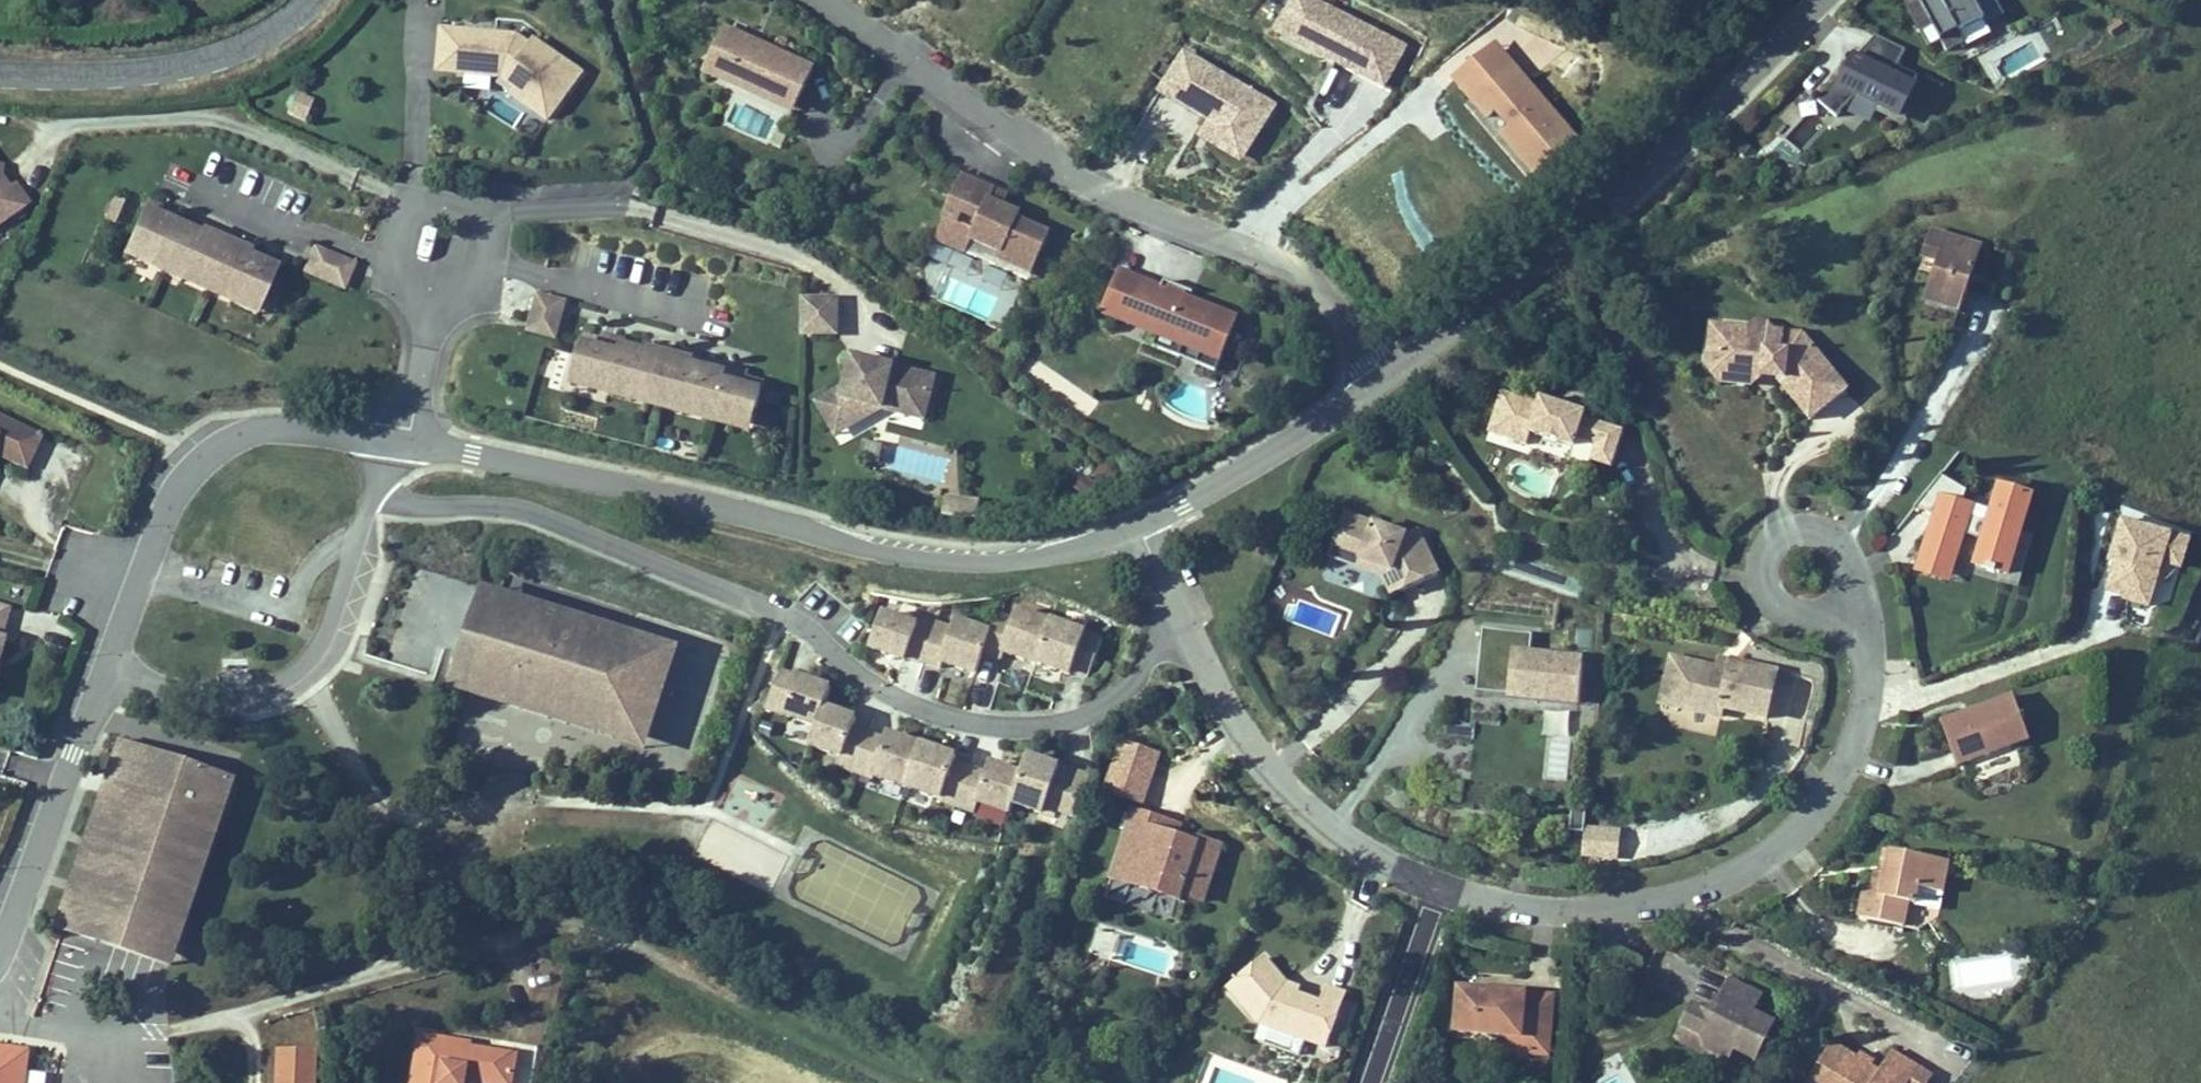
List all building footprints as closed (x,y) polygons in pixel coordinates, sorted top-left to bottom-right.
[(853,35),(776,0),(766,0),(754,26),(774,35),(770,44),(836,74),(853,35)] [(1313,0),(1295,0),(1276,38),(1333,66),(1335,61),(1388,86),(1408,46),(1313,0)] [(2009,21),(1999,0),(1910,0),(1907,1),(1931,50),(1944,44),(1949,54),(1967,45),(1962,35),(1987,23),(1990,30),(2009,21)] [(519,29),(440,23),(436,69),(499,74),(513,86),(509,93),(528,105),(515,125),(537,140),(587,68),(535,35),(531,38),(519,29)] [(774,35),(754,26),(747,42),(833,81),(836,74),(770,44),(774,35)] [(1918,73),(1899,63),(1908,47),(1878,32),(1860,56),(1858,54),(1820,98),(1838,114),(1857,93),(1902,115),(1917,84),(1914,83),(1918,73)] [(1503,131),(1534,167),(1574,133),(1496,39),(1455,73),(1487,112),(1496,104),(1512,123),(1503,131)] [(1260,125),(1271,107),(1251,94),(1253,91),(1231,77),(1229,80),(1184,51),(1161,86),(1215,121),(1246,141),(1257,123),(1260,125)] [(467,91),(492,91),(492,76),(467,76),(467,91)] [(308,120),(314,95),(293,91),(288,115),(308,120)] [(1127,137),(1142,152),(1170,124),(1155,109),(1127,137)] [(1810,111),(1787,136),(1802,150),(1826,125),(1810,111)] [(1237,155),(1246,141),(1215,121),(1205,135),(1237,155)] [(33,201),(16,178),(8,183),(1,174),(4,160),(0,160),(0,224),(33,201)] [(1052,227),(1019,213),(1022,207),(1007,200),(993,194),(997,185),(998,183),(966,169),(936,237),(967,250),(973,236),(1003,249),(1000,256),(1033,271),(1052,227)] [(997,185),(993,194),(1007,200),(1011,191),(997,185)] [(258,298),(274,262),(244,249),(241,256),(234,253),(237,246),(207,233),(204,240),(196,237),(199,230),(169,217),(160,213),(163,206),(144,198),(133,223),(143,228),(133,251),(164,264),(166,259),(186,267),(184,272),(229,291),(231,286),(258,298)] [(169,217),(172,210),(163,206),(160,213),(169,217)] [(143,228),(133,223),(120,252),(253,309),(258,298),(231,286),(229,291),(184,272),(186,267),(166,259),(164,264),(133,251),(143,228)] [(1940,300),(1959,306),(1982,241),(1933,224),(1924,249),(1939,255),(1933,272),(1925,294),(1940,300)] [(204,240),(207,233),(199,230),(196,237),(204,240)] [(331,267),(337,252),(312,241),(306,257),(331,267)] [(241,256),(244,249),(237,246),(234,253),(241,256)] [(1939,255),(1924,249),(1918,267),(1933,272),(1939,255)] [(344,272),(350,257),(337,252),(331,267),(344,272)] [(331,267),(306,257),(302,265),(341,281),(344,272),(331,267)] [(1103,309),(1157,330),(1153,340),(1215,365),(1236,314),(1189,295),(1192,287),(1184,284),(1163,276),(1161,282),(1120,266),(1103,309)] [(562,308),(565,297),(538,290),(535,302),(562,308)] [(838,332),(838,297),(803,296),(803,332),(838,332)] [(558,324),(562,308),(535,302),(532,318),(558,324)] [(1728,318),(1717,317),(1711,359),(1726,379),(1758,383),(1760,372),(1755,375),(1735,372),(1722,357),(1728,318)] [(1783,367),(1782,375),(1813,417),(1851,388),(1806,330),(1778,326),(1771,318),(1762,317),(1753,322),(1728,318),(1722,357),(1735,372),(1755,375),(1760,372),(1770,365),(1783,367)] [(556,333),(558,324),(532,318),(529,327),(556,333)] [(582,333),(576,359),(583,361),(579,379),(611,386),(612,381),(633,386),(632,391),(685,404),(686,399),(715,405),(713,411),(744,418),(749,400),(756,402),(762,376),(745,372),(734,370),(735,363),(725,361),(723,367),(692,360),(690,367),(682,365),(684,358),(653,350),(651,358),(643,356),(645,348),(621,343),(611,340),(612,334),(601,332),(600,338),(582,333)] [(621,343),(622,337),(612,334),(611,340),(621,343)] [(651,358),(653,350),(645,348),(643,356),(651,358)] [(927,408),(936,374),(893,363),(892,368),(883,366),(884,361),(853,353),(846,383),(819,399),(833,424),(872,402),(884,406),(890,407),(892,399),(927,408)] [(690,367),(692,360),(684,358),(682,365),(690,367)] [(713,411),(715,405),(686,399),(685,404),(632,391),(633,386),(612,381),(611,386),(579,379),(583,361),(576,359),(570,383),(750,426),(756,402),(749,400),(744,418),(713,411)] [(745,372),(746,366),(735,363),(734,370),(745,372)] [(1770,365),(1760,372),(1782,375),(1783,367),(1770,365)] [(1537,401),(1500,389),(1488,428),(1526,440),(1530,428),(1574,442),(1576,436),(1595,442),(1589,459),(1609,466),(1615,447),(1597,441),(1603,423),(1582,416),(1583,411),(1538,396),(1537,401)] [(892,399),(890,407),(925,416),(927,408),(892,399)] [(837,432),(884,406),(872,402),(833,424),(837,432)] [(43,431),(0,411),(0,454),(27,466),(43,431)] [(1597,441),(1615,447),(1621,429),(1603,423),(1597,441)] [(1101,458),(1091,474),(1110,485),(1120,470),(1101,458)] [(1075,486),(1094,499),(1103,485),(1084,472),(1075,486)] [(1917,504),(1932,516),(1919,559),(1955,570),(1967,532),(1980,536),(1973,560),(1989,565),(1988,567),(2000,570),(2001,568),(2011,571),(2036,489),(1998,478),(1987,514),(1975,511),(1978,501),(1964,497),(1969,488),(1942,473),(1917,504)] [(981,498),(947,494),(945,513),(979,516),(981,498)] [(1440,572),(1420,528),(1407,534),(1347,514),(1339,536),(1354,541),(1365,568),(1386,575),(1389,569),(1394,571),(1403,590),(1440,572)] [(2148,609),(2162,565),(2180,570),(2190,537),(2122,516),(2097,592),(2148,609)] [(1354,541),(1339,536),(1332,557),(1365,568),(1354,541)] [(1955,570),(1919,559),(1916,569),(1952,580),(1955,570)] [(1395,594),(1403,590),(1394,571),(1389,569),(1386,575),(1395,594)] [(502,589),(481,582),(454,665),(611,715),(638,632),(502,589)] [(1006,594),(992,625),(986,643),(1036,662),(1053,615),(1038,611),(1041,604),(1006,594)] [(5,630),(2,630),(10,602),(0,600),(0,647),(5,630)] [(926,612),(889,601),(871,649),(908,662),(909,659),(922,664),(923,661),(937,623),(923,617),(926,612)] [(952,627),(937,623),(923,661),(941,667),(943,663),(976,674),(986,643),(992,625),(956,614),(952,627)] [(1088,626),(1053,615),(1036,662),(1072,675),(1088,626)] [(1534,631),(1484,627),(1478,689),(1582,700),(1586,652),(1533,648),(1534,631)] [(611,715),(454,665),(448,684),(647,747),(680,645),(638,632),(611,715)] [(1679,705),(1689,660),(1673,656),(1663,702),(1679,705)] [(1731,669),(1733,660),(1720,657),(1718,666),(1731,669)] [(1718,666),(1689,660),(1679,705),(1722,714),(1724,705),(1768,715),(1778,669),(1733,660),(1731,669),(1718,666)] [(819,724),(828,699),(834,683),(785,667),(766,711),(792,720),(797,717),(819,724)] [(1173,689),(1181,707),(1192,701),(1183,684),(1173,689)] [(1950,739),(1959,761),(2030,735),(2014,690),(1970,706),(1972,712),(1965,714),(1963,709),(1942,717),(1950,739)] [(854,771),(869,729),(855,725),(860,710),(828,699),(819,724),(811,743),(842,753),(838,766),(854,771)] [(906,785),(921,739),(888,726),(885,735),(869,729),(854,771),(853,773),(873,780),(876,774),(906,785)] [(957,808),(973,764),(956,758),(960,749),(922,736),(921,739),(906,785),(938,797),(938,800),(957,808)] [(57,922),(64,925),(98,937),(105,917),(165,938),(211,807),(223,812),(235,777),(121,738),(57,922)] [(1119,738),(1102,791),(1145,805),(1163,752),(1119,738)] [(1094,771),(1029,748),(1023,766),(1012,800),(1044,812),(1046,805),(1078,818),(1094,771)] [(1012,800),(1023,766),(992,754),(986,768),(973,764),(957,808),(974,814),(979,800),(1008,811),(1012,800)] [(171,962),(223,812),(211,807),(165,938),(105,917),(98,937),(171,962)] [(1139,871),(1143,875),(1141,884),(1180,896),(1182,891),(1203,898),(1221,842),(1199,835),(1197,840),(1178,834),(1167,830),(1170,819),(1133,807),(1115,863),(1139,871)] [(1182,823),(1170,819),(1167,830),(1178,834),(1182,823)] [(1585,825),(1582,857),(1620,860),(1622,827),(1585,825)] [(1882,846),(1878,869),(1889,871),(1893,848),(1882,846)] [(1951,858),(1893,848),(1889,871),(1878,869),(1875,886),(1868,885),(1862,916),(1907,924),(1911,900),(1918,901),(1921,885),(1945,890),(1951,858)] [(1139,871),(1115,863),(1111,874),(1141,884),(1143,875),(1139,871)] [(1267,955),(1230,984),(1259,1021),(1309,1039),(1315,1022),(1332,1028),(1345,991),(1327,984),(1322,1000),(1302,993),(1285,987),(1287,980),(1277,968),(1267,955)] [(1702,1034),(1707,1047),(1723,1055),(1730,1058),(1735,1048),(1757,1058),(1775,1021),(1753,1011),(1761,993),(1729,978),(1716,1006),(1705,1010),(1693,1004),(1683,1024),(1702,1034)] [(1287,980),(1285,987),(1302,993),(1305,987),(1287,980)] [(1528,1051),(1549,1053),(1555,993),(1491,987),(1460,984),(1456,1028),(1507,1033),(1529,1035),(1528,1051)] [(1326,1045),(1332,1028),(1315,1022),(1309,1039),(1326,1045)] [(1720,1060),(1723,1055),(1707,1047),(1702,1034),(1683,1024),(1676,1039),(1720,1060)] [(517,1051),(471,1045),(472,1040),(419,1032),(411,1082),(465,1082),(466,1079),(492,1082),(512,1082),(517,1051)] [(1506,1049),(1528,1051),(1529,1035),(1507,1033),(1506,1049)] [(1789,1082),(1931,1082),(1936,1074),(1894,1047),(1881,1067),(1873,1062),(1860,1054),(1835,1038),(1810,1077),(1798,1069),(1789,1082)] [(279,1046),(277,1082),(320,1082),(322,1049),(279,1046)] [(1875,1058),(1863,1050),(1860,1054),(1873,1062),(1875,1058)]
